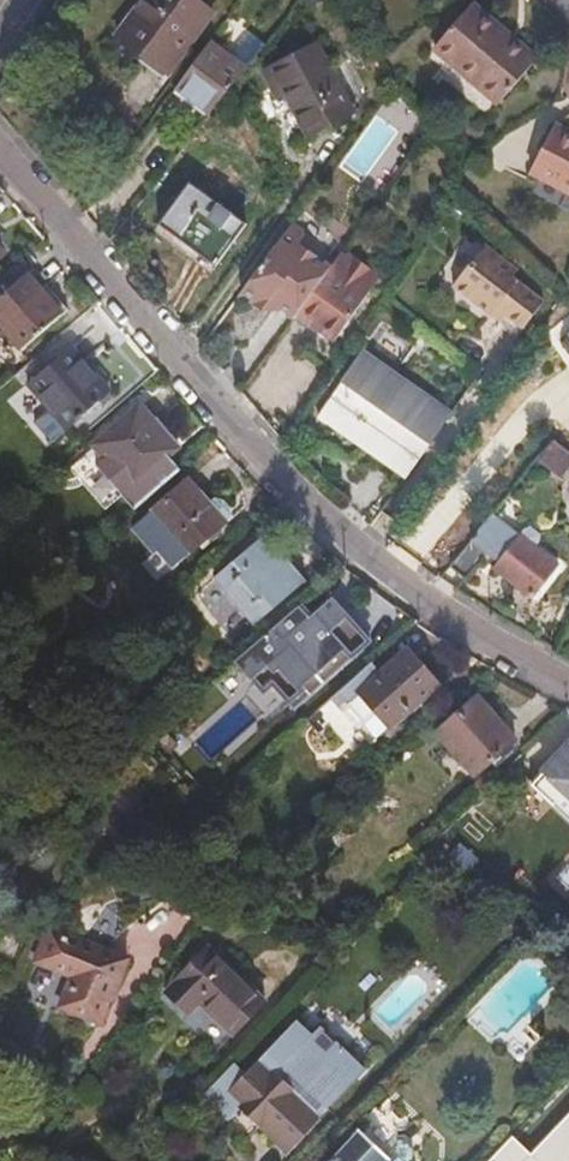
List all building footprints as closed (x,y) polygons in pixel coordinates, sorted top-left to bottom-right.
[(121,38),(170,73),(212,13),(194,0),(147,0),(121,38)] [(540,62),(476,5),(438,49),(502,106),(540,62)] [(212,43),(178,90),(212,115),(225,99),(267,46),(256,37),(237,62),(212,43)] [(319,46),(266,74),(280,100),(289,96),(310,138),(355,113),(319,46)] [(364,175),(397,126),(377,113),(345,162),(364,175)] [(557,127),(533,173),(568,191),(568,133),(557,127)] [(217,266),(247,223),(191,184),(161,226),(217,266)] [(294,225),(243,295),(255,305),(274,302),(298,319),(301,315),(333,271),(308,252),(305,234),(294,225)] [(518,273),(483,249),(454,291),(494,318),(499,311),(526,330),(545,303),(513,281),(518,273)] [(347,252),(333,271),(301,315),(336,341),(382,278),(347,252)] [(28,276),(0,299),(0,324),(23,349),(68,310),(55,296),(49,300),(28,276)] [(112,393),(73,347),(30,383),(70,429),(112,393)] [(324,413),(411,474),(454,412),(367,351),(324,413)] [(133,487),(178,448),(142,408),(98,447),(133,487)] [(568,471),(568,454),(556,443),(542,461),(562,478),(568,471)] [(210,504),(191,482),(154,514),(172,535),(161,545),(176,564),(233,519),(232,509),(226,501),(216,499),(210,504)] [(494,515),(454,568),(471,581),(492,555),(502,563),(497,570),(534,600),(560,567),(537,549),(541,543),(542,539),(541,537),(532,530),(529,531),(526,532),(522,537),(494,515)] [(256,624),(305,582),(267,538),(219,579),(256,624)] [(325,685),(372,646),(333,601),(287,639),(325,685)] [(370,668),(353,682),(363,694),(351,705),(368,723),(380,712),(394,728),(440,687),(409,652),(378,678),(370,668)] [(516,741),(480,699),(440,734),(476,776),(516,741)] [(558,807),(568,795),(568,748),(534,784),(558,807)] [(512,766),(470,804),(487,823),(529,785),(512,766)] [(568,818),(568,795),(558,807),(568,818)] [(103,1021),(128,959),(51,929),(39,961),(75,976),(63,1005),(103,1021)] [(234,1034),(265,1001),(210,949),(170,991),(190,1012),(201,1002),(234,1034)] [(237,1064),(205,1097),(220,1112),(219,1114),(245,1138),(259,1124),(288,1151),(366,1070),(322,1028),(313,1036),(297,1021),(259,1060),(265,1065),(252,1079),(237,1064)] [(533,1149),(515,1132),(487,1160),(568,1160),(568,1111),(533,1149)] [(333,1160),(389,1160),(390,1160),(362,1133),(333,1160)]
